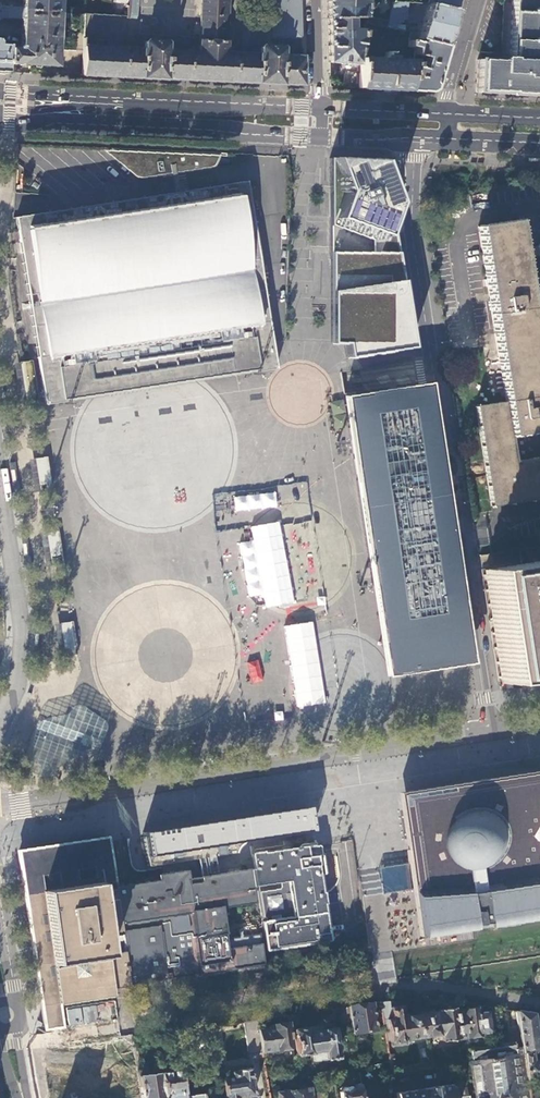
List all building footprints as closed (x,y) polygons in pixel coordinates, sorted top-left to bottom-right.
[(60,0),(22,0),(22,8),(22,10),(34,10),(34,9),(41,9),(41,12),(60,13),(60,0)] [(198,48),(167,46),(167,40),(165,38),(144,37),(142,39),(142,45),(107,43),(83,43),(81,74),(301,84),(299,0),(271,0),(270,36),(276,36),(276,46),(260,45),(258,47),(257,53),(224,52),(226,0),(200,0),(198,48)] [(126,16),(126,17),(136,18),(137,0),(128,0),(128,3),(126,16)] [(327,19),(357,20),(365,20),(365,17),(367,0),(326,0),(327,19)] [(428,5),(453,11),(456,0),(430,0),(428,5)] [(507,60),(499,60),(499,61),(476,60),(474,93),(506,95),(506,96),(539,98),(539,96),(539,0),(510,0),(507,60)] [(404,32),(405,3),(391,3),(386,22),(384,28),(384,29),(404,32)] [(453,11),(428,5),(426,5),(417,35),(416,38),(418,41),(419,41),(443,47),(449,24),(453,11)] [(13,19),(14,8),(4,7),(3,18),(13,19)] [(22,10),(22,8),(14,8),(13,19),(21,19),(22,17),(60,17),(60,13),(41,12),(40,15),(34,14),(34,10),(22,10)] [(57,68),(60,17),(22,17),(21,19),(20,45),(17,47),(11,48),(10,65),(21,66),(57,68)] [(386,22),(365,17),(365,20),(363,25),(384,28),(386,22)] [(358,65),(359,60),(363,30),(356,30),(357,20),(327,19),(327,34),(328,63),(343,64),(358,65)] [(411,39),(408,38),(407,48),(413,49),(412,61),(407,92),(416,92),(425,92),(431,88),(438,63),(443,47),(419,41),(418,44),(410,42),(411,39)] [(4,64),(10,65),(11,48),(17,47),(20,45),(5,45),(4,64)] [(383,91),(407,92),(412,61),(392,61),(392,58),(381,58),(381,60),(359,60),(358,65),(356,89),(383,91)] [(343,68),(342,88),(356,89),(358,65),(343,64),(343,68)] [(221,155),(103,150),(137,176),(171,171),(176,171),(215,165),(221,155)] [(395,161),(329,158),(328,344),(343,343),(345,358),(410,347),(392,230),(392,222),(395,161)] [(176,171),(171,171),(175,192),(180,192),(176,171)] [(120,201),(15,216),(44,404),(83,398),(154,387),(242,374),(275,368),(271,342),(248,189),(247,182),(246,182),(240,183),(180,192),(175,192),(120,201)] [(539,308),(539,246),(535,247),(539,277),(525,279),(517,221),(476,226),(503,402),(474,407),(489,507),(539,499),(539,370),(530,309),(539,308)] [(20,362),(13,363),(20,404),(41,401),(33,360),(20,362)] [(423,386),(336,398),(343,450),(349,450),(354,476),(348,477),(353,513),(359,549),(364,547),(385,676),(467,662),(445,525),(423,386)] [(46,456),(34,458),(39,491),(51,489),(46,456)] [(57,531),(45,533),(50,566),(62,564),(57,531)] [(539,567),(539,545),(523,548),(525,563),(539,561),(539,567)] [(539,561),(525,563),(479,569),(496,683),(539,676),(539,567),(539,561)] [(72,621),(60,623),(65,656),(77,654),(72,621)] [(259,659),(247,662),(251,683),(263,680),(259,659)] [(25,768),(28,770),(34,772),(43,775),(45,775),(48,774),(51,772),(67,758),(71,755),(76,754),(91,752),(93,752),(95,751),(97,749),(98,747),(106,728),(106,726),(107,723),(106,721),(105,720),(103,717),(84,704),(81,703),(79,702),(76,703),(74,704),(72,706),(69,711),(67,712),(66,713),(61,714),(51,716),(46,717),(44,718),(42,719),(39,722),(36,726),(24,761),(24,763),(25,766),(25,768)] [(397,792),(400,811),(401,820),(402,825),(408,860),(408,863),(391,866),(379,868),(382,893),(412,889),(412,890),(412,893),(413,899),(416,913),(418,926),(419,936),(465,929),(473,928),(511,922),(516,921),(519,920),(526,919),(539,917),(539,770),(518,773),(500,776),(453,783),(420,788),(412,790),(397,792)] [(309,806),(277,811),(201,823),(142,832),(143,836),(147,866),(196,858),(198,871),(191,872),(183,873),(185,885),(206,882),(206,876),(207,876),(204,857),(235,852),(236,850),(237,848),(238,846),(241,844),(243,842),(245,841),(248,840),(281,835),(295,833),(304,832),(309,831),(313,830),(309,806)] [(112,987),(129,984),(115,888),(107,836),(18,850),(37,978),(45,1028),(62,1025),(59,1003),(113,995),(112,987)] [(317,846),(314,846),(314,844),(311,844),(298,846),(298,849),(252,855),(266,950),(329,941),(319,874),(323,874),(319,849),(319,848),(318,847),(317,846)] [(253,900),(251,885),(248,870),(207,876),(206,876),(206,882),(185,885),(183,873),(183,872),(179,873),(157,876),(158,882),(115,888),(129,984),(262,964),(258,933),(224,938),(219,905),(253,900)] [(389,1007),(387,1001),(378,1002),(381,1021),(386,1021),(389,1041),(392,1042),(392,1046),(404,1044),(404,1040),(405,1040),(404,1040),(427,1036),(424,1013),(406,1016),(405,1015),(403,1016),(402,1014),(400,1006),(389,1007)] [(375,1030),(371,1003),(347,1006),(350,1023),(351,1033),(375,1030)] [(350,1023),(347,1006),(338,1007),(341,1024),(350,1023)] [(501,1009),(492,1007),(497,1039),(505,1038),(501,1009)] [(437,1011),(424,1013),(427,1036),(441,1034),(442,1041),(456,1039),(453,1011),(452,1008),(437,1010),(437,1011)] [(475,1008),(453,1011),(456,1039),(479,1036),(479,1034),(490,1032),(488,1011),(477,1013),(476,1009),(475,1008)] [(531,1079),(526,1080),(516,1011),(501,1009),(505,1038),(497,1039),(498,1047),(467,1050),(475,1097),(533,1097),(531,1079)] [(516,1011),(521,1047),(522,1053),(530,1053),(532,1053),(537,1047),(537,1046),(532,1013),(516,1011)] [(257,1029),(256,1019),(241,1022),(247,1054),(261,1052),(257,1029)] [(291,1047),(287,1022),(272,1024),(272,1027),(257,1029),(261,1052),(291,1047)] [(312,1051),(313,1060),(327,1058),(327,1059),(338,1057),(333,1029),(331,1029),(331,1028),(322,1029),(322,1030),(307,1032),(307,1027),(293,1029),(293,1034),(292,1034),(295,1052),(297,1055),(311,1052),(311,1051),(312,1051)] [(530,1053),(531,1059),(539,1058),(539,1053),(537,1047),(532,1053),(530,1053)] [(522,1053),(526,1080),(531,1079),(539,1078),(539,1058),(531,1059),(530,1053),(522,1053)] [(221,1078),(224,1097),(237,1097),(236,1097),(253,1094),(249,1068),(236,1070),(236,1071),(231,1072),(231,1077),(221,1078)] [(183,1096),(179,1071),(161,1073),(164,1092),(167,1091),(168,1097),(172,1096),(172,1097),(183,1097),(183,1096)] [(161,1073),(139,1076),(141,1089),(143,1097),(165,1097),(168,1097),(167,1091),(164,1092),(161,1073)] [(451,1090),(451,1088),(448,1085),(434,1088),(436,1097),(452,1097),(451,1090)] [(360,1088),(353,1089),(347,1086),(343,1087),(339,1091),(339,1097),(362,1097),(360,1088)] [(466,1087),(451,1090),(452,1097),(455,1097),(461,1097),(469,1097),(469,1096),(467,1096),(466,1087)] [(277,1097),(310,1097),(308,1088),(277,1092),(277,1097)] [(424,1089),(425,1097),(436,1097),(434,1088),(424,1089)] [(408,1092),(409,1097),(425,1097),(424,1089),(408,1092)]
